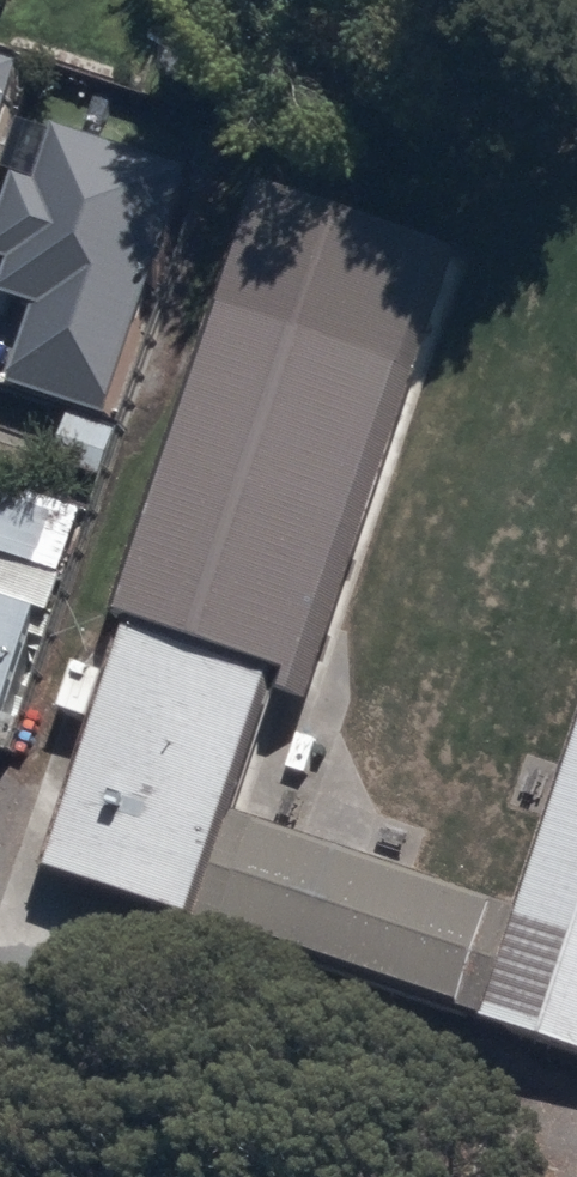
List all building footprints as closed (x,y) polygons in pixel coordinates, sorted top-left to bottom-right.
[(22,70),(0,62),(0,131),(22,70)] [(41,287),(10,379),(106,412),(190,168),(46,119),(0,254),(0,273),(41,287)] [(269,149),(138,568),(290,615),(329,627),(460,209),(269,149)] [(64,568),(75,539),(41,526),(50,502),(0,483),(0,543),(64,568)] [(51,843),(204,890),(241,773),(290,615),(138,568),(51,843)] [(37,599),(0,585),(0,700),(37,599)] [(13,713),(0,708),(0,742),(2,743),(13,713)] [(489,995),(576,1022),(576,712),(489,995)] [(510,857),(241,773),(204,890),(474,974),(510,857)]
